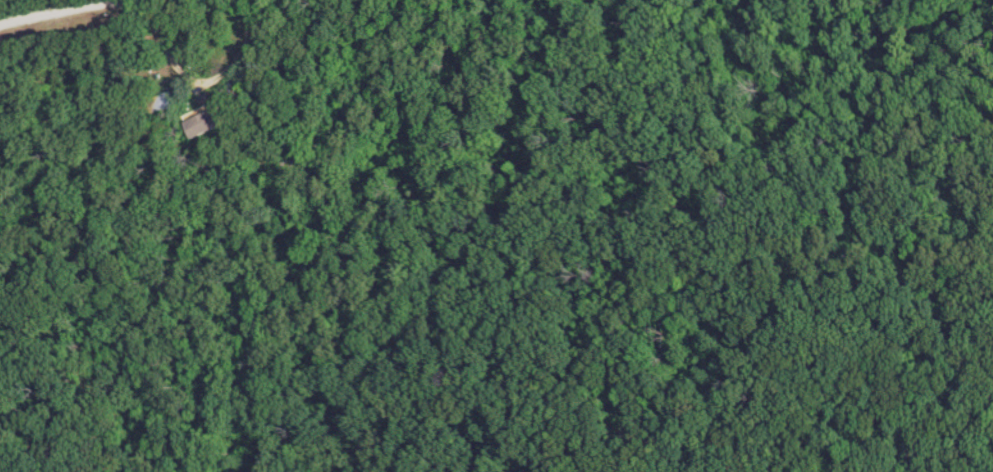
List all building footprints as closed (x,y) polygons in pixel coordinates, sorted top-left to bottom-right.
[(151,97),(154,114),(180,109),(177,92),(151,97)] [(229,126),(222,108),(188,121),(195,139),(229,126)]
